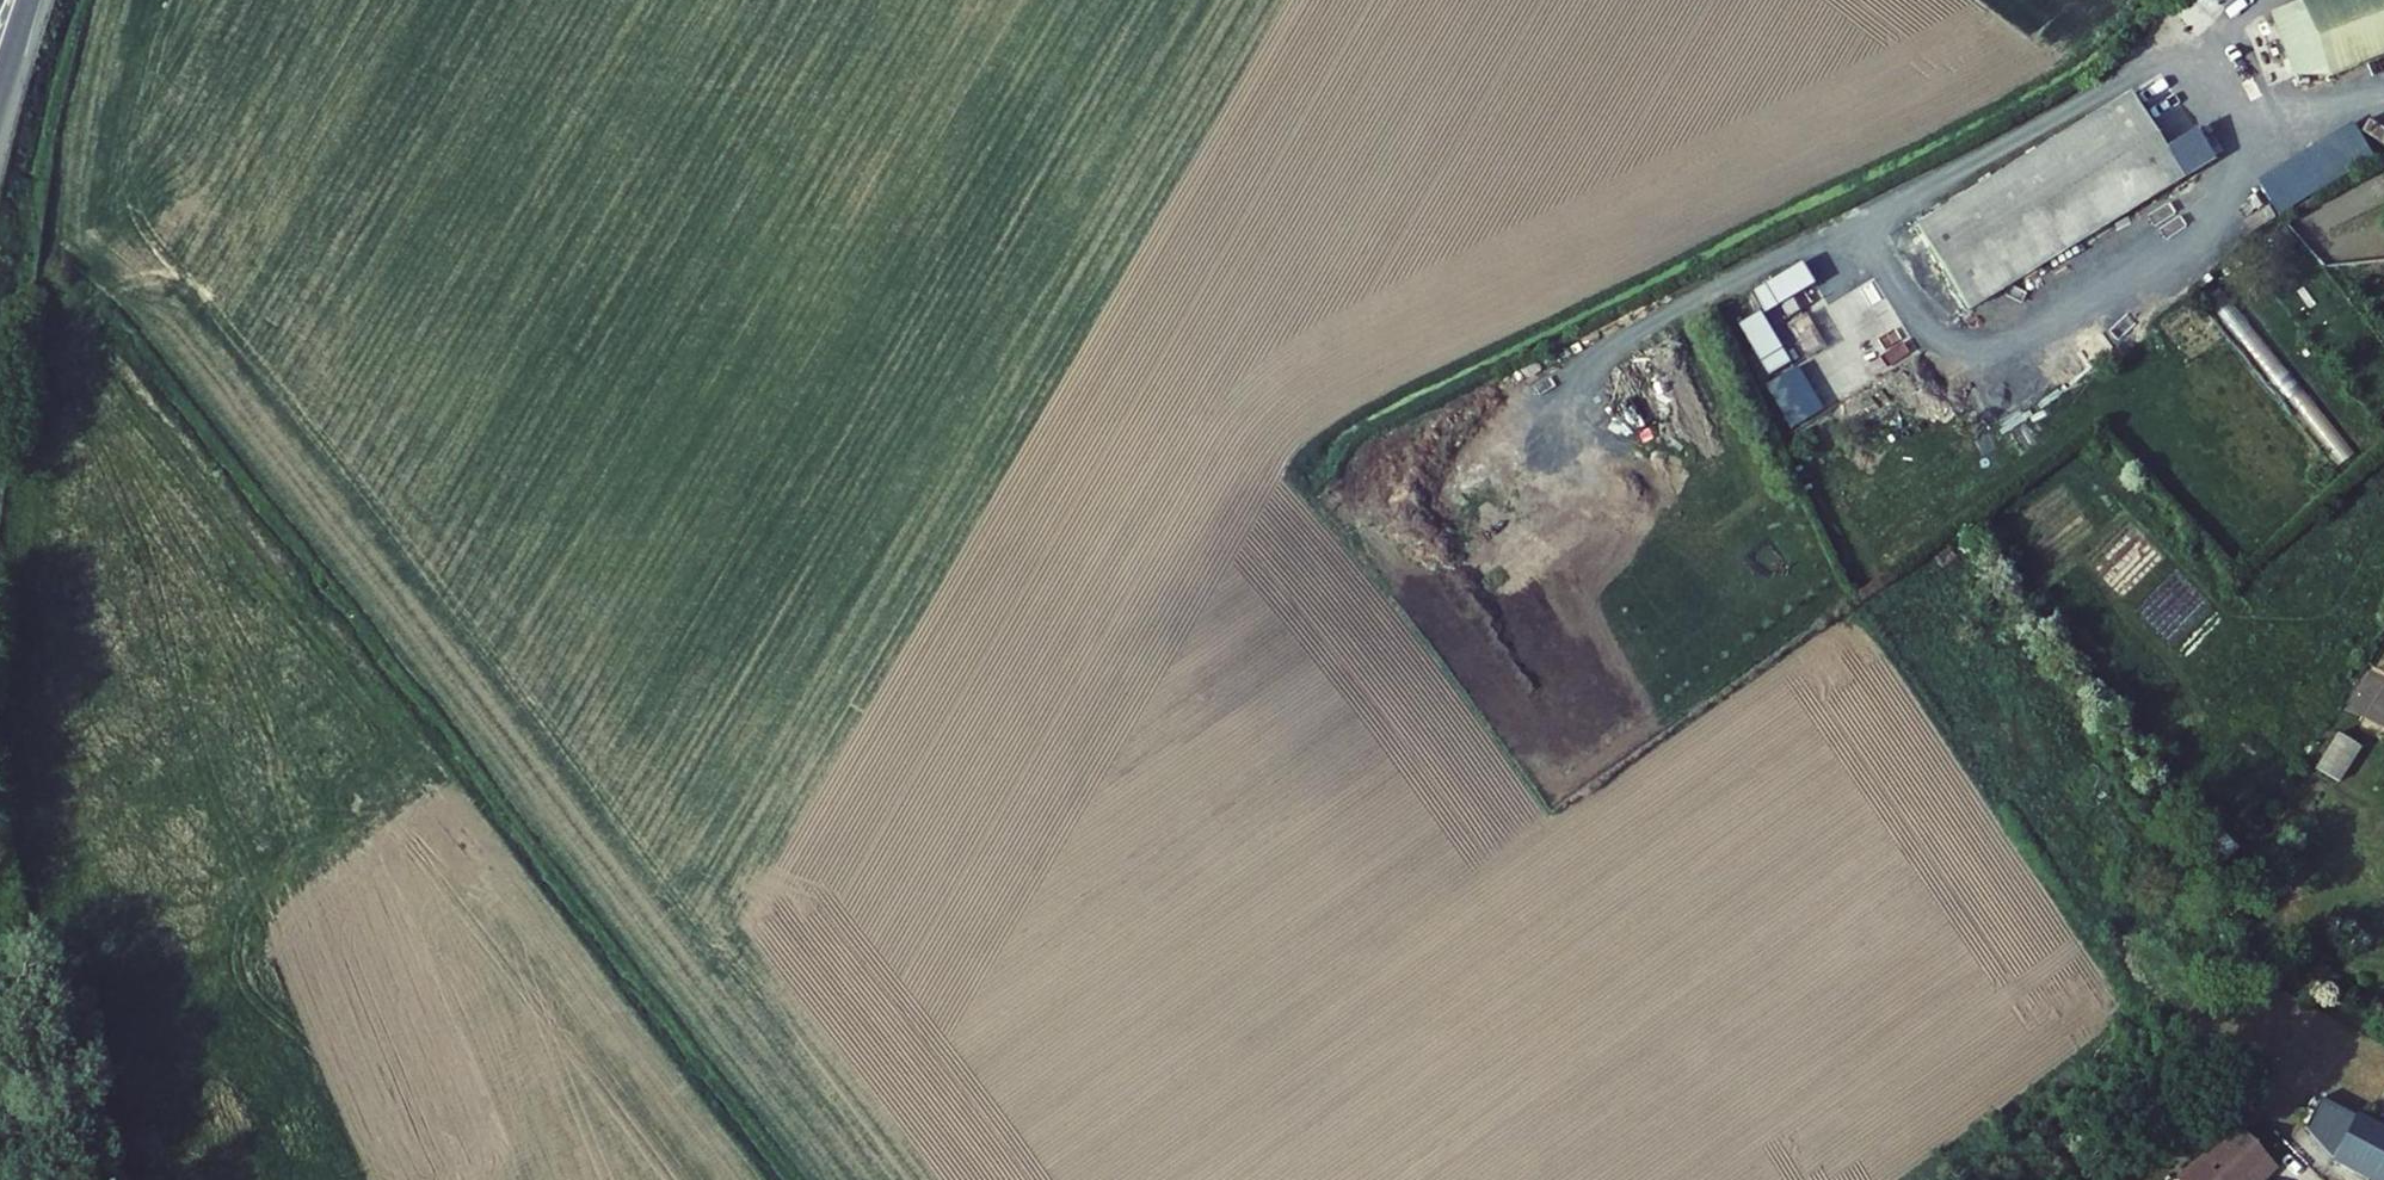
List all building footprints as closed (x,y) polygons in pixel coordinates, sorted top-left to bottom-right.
[(2307,29),(2275,42),(2298,94),(2383,57),(2383,0),(2318,0),(2299,8),(2307,29)] [(1917,223),(1967,305),(2213,157),(2194,126),(2164,144),(2133,93),(1917,223)] [(2338,1165),(2367,1179),(2383,1179),(2383,1133),(2361,1121),(2338,1165)] [(2234,1125),(2175,1179),(2252,1179),(2255,1177),(2258,1179),(2263,1179),(2275,1169),(2234,1125)]
